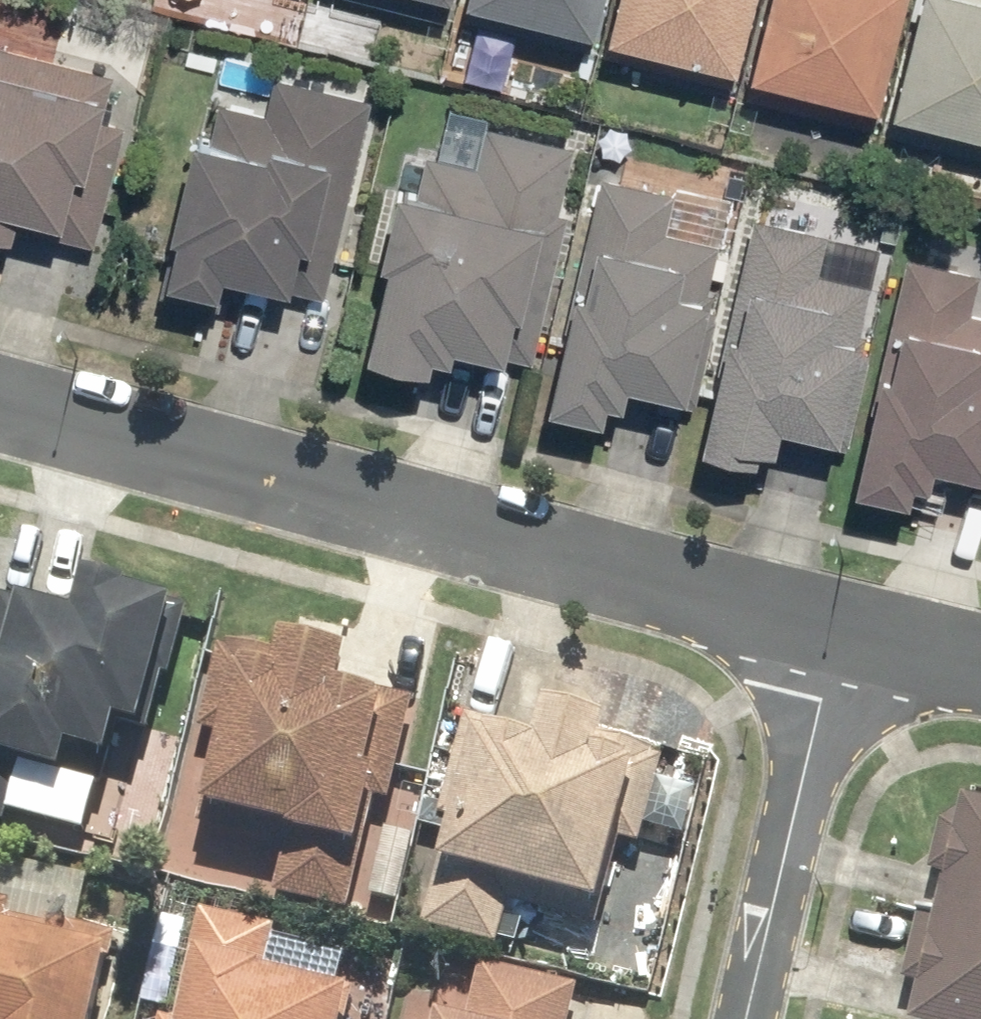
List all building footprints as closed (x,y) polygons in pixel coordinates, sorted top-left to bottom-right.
[(437,21),(442,0),(349,0),(437,21)] [(448,19),(579,51),(591,0),(453,0),(448,19)] [(588,54),(724,87),(745,0),(601,0),(588,54)] [(731,99),(867,132),(900,0),(755,0),(731,99)] [(876,133),(980,158),(980,0),(909,0),(876,133)] [(5,226),(94,248),(125,123),(100,117),(110,76),(0,49),(0,244),(5,226)] [(180,137),(143,287),(203,301),(209,278),(315,304),(366,99),(268,75),(258,114),(209,102),(199,142),(180,137)] [(373,271),(350,362),(411,377),(415,360),(436,366),(440,352),(490,365),(502,319),(533,326),(561,217),(553,215),(567,158),(478,136),(470,168),(420,155),(410,197),(381,189),(361,268),(373,271)] [(588,176),(532,411),(589,425),(592,408),(612,413),(617,392),(676,406),(714,245),(663,233),(671,196),(588,176)] [(742,218),(685,455),(760,472),(769,434),(828,448),(876,250),(742,218)] [(838,494),(895,507),(899,490),(917,494),(922,473),(980,487),(980,482),(980,318),(965,315),(974,276),(893,257),(838,494)] [(2,824),(78,845),(106,743),(141,753),(160,684),(167,686),(184,626),(69,595),(61,624),(0,608),(0,831),(2,824)] [(335,672),(214,644),(191,742),(210,746),(176,888),(341,927),(364,827),(379,830),(408,706),(331,688),(335,672)] [(432,862),(412,936),(491,956),(502,913),(592,937),(616,848),(636,854),(662,758),(528,723),(524,738),(460,721),(424,860),(432,862)] [(902,1018),(980,1018),(980,826),(953,819),(934,832),(922,879),(935,882),(927,917),(912,914),(894,990),(908,994),(902,1018)] [(0,907),(0,1018),(95,1018),(114,934),(0,907)] [(194,918),(170,1018),(344,1018),(349,997),(259,976),(268,935),(194,918)] [(573,996),(474,971),(462,1018),(567,1018),(573,996)]
